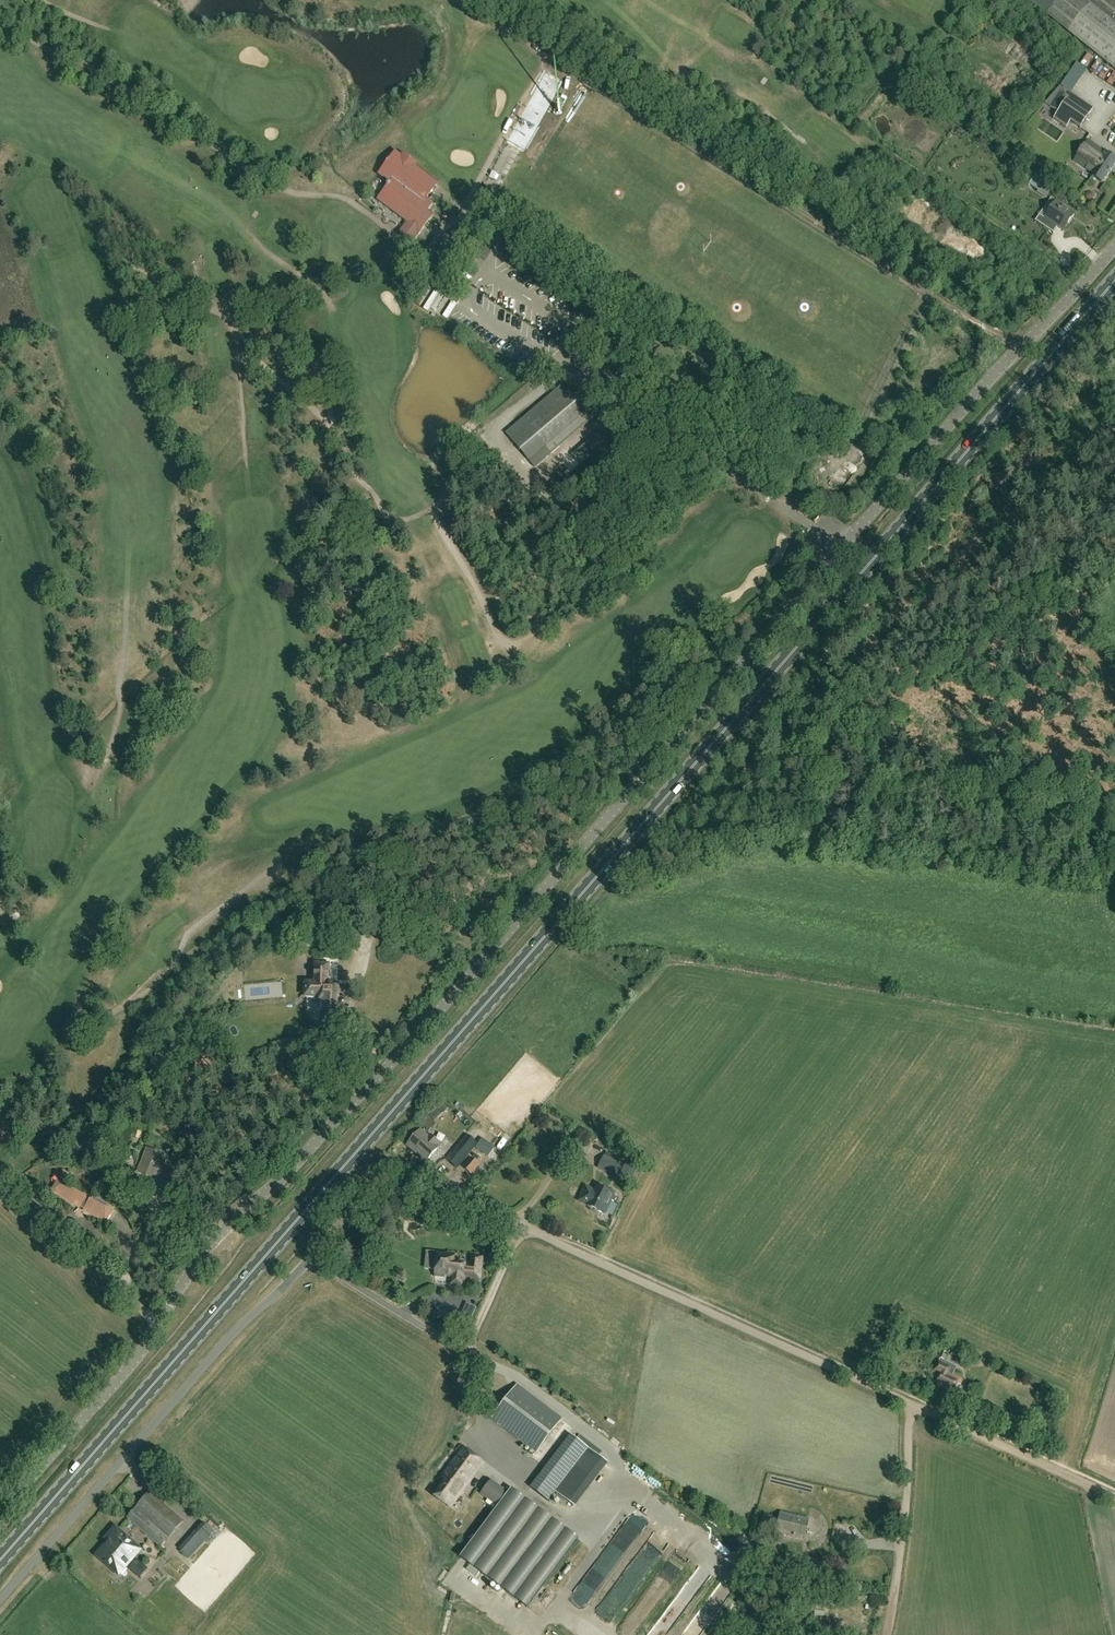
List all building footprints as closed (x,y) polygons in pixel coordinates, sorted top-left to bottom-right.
[(1046,15),(1047,14),(1114,68),(1114,0),(1028,0),(1046,15)] [(1107,74),(1114,80),(1114,72),(1110,69),(1107,74)] [(544,70),(496,149),(511,159),(560,80),(544,70)] [(1080,130),(1089,117),(1088,117),(1093,110),(1063,91),(1058,98),(1059,98),(1053,106),(1051,110),(1058,114),(1057,115),(1080,130)] [(1114,164),(1114,159),(1088,139),(1073,159),(1094,174),(1092,176),(1102,183),(1114,164)] [(402,158),(396,154),(386,167),(397,176),(390,185),(389,183),(387,186),(389,187),(380,199),(409,221),(399,233),(412,242),(432,216),(427,212),(427,210),(432,204),(426,199),(437,184),(414,167),(416,164),(404,156),(402,158)] [(1045,198),(1054,186),(1036,174),(1029,184),(1038,190),(1036,192),(1045,198)] [(1063,230),(1075,214),(1056,201),(1044,218),(1039,215),(1035,221),(1053,233),(1058,226),(1063,230)] [(434,309),(444,295),(427,284),(415,302),(428,310),(430,307),(434,309)] [(447,318),(457,303),(452,300),(442,314),(447,318)] [(564,384),(523,419),(510,430),(506,434),(535,468),(552,453),(593,418),(567,387),(564,384)] [(582,465),(611,439),(603,429),(573,455),(582,465)] [(328,984),(329,965),(315,965),(314,984),(305,984),(304,995),(317,995),(317,1000),(321,1000),(321,1021),(328,1021),(328,1018),(330,1018),(330,1020),(337,1020),(337,1013),(336,1013),(336,1009),(339,1007),(341,1009),(345,1010),(348,1007),(348,1003),(345,1000),(341,1000),(339,1002),(336,999),(336,984),(328,984)] [(437,1125),(429,1116),(421,1122),(429,1131),(437,1125)] [(426,1162),(433,1154),(440,1147),(438,1145),(440,1144),(430,1135),(429,1137),(421,1130),(414,1138),(407,1146),(426,1162)] [(458,1168),(477,1144),(467,1135),(447,1160),(458,1168)] [(488,1144),(482,1153),(488,1157),(494,1148),(488,1144)] [(167,1176),(159,1173),(166,1157),(147,1149),(137,1173),(156,1180),(164,1183),(162,1189),(172,1193),(177,1181),(179,1177),(180,1173),(181,1172),(170,1168),(167,1176)] [(616,1178),(623,1165),(604,1156),(597,1169),(616,1178)] [(471,1174),(479,1164),(472,1158),(463,1168),(471,1174)] [(92,1201),(65,1185),(71,1175),(64,1171),(59,1181),(53,1192),(107,1223),(116,1208),(94,1196),(92,1201)] [(614,1192),(598,1184),(596,1189),(586,1185),(579,1199),(589,1203),(588,1206),(590,1208),(589,1210),(595,1212),(596,1210),(604,1214),(614,1192)] [(426,1219),(431,1223),(435,1218),(430,1214),(426,1219)] [(375,1253),(382,1255),(385,1243),(378,1241),(375,1253)] [(469,1265),(465,1265),(454,1264),(455,1253),(449,1253),(448,1255),(443,1255),(443,1253),(434,1252),(433,1269),(436,1270),(436,1277),(445,1278),(445,1274),(452,1275),(451,1284),(463,1286),(464,1277),(480,1279),(483,1257),(469,1256),(469,1265)] [(426,1313),(429,1317),(434,1313),(431,1309),(426,1313)] [(945,1360),(948,1354),(941,1351),(938,1357),(945,1360)] [(960,1384),(963,1379),(949,1372),(951,1367),(938,1361),(934,1370),(941,1373),(935,1384),(956,1394),(958,1389),(956,1388),(958,1383),(960,1384)] [(536,1452),(561,1419),(517,1385),(492,1418),(536,1452)] [(983,1401),(976,1397),(972,1406),(979,1410),(983,1401)] [(1006,1424),(1011,1415),(995,1407),(990,1415),(1006,1424)] [(1016,1426),(1013,1432),(1030,1440),(1033,1435),(1016,1426)] [(548,1501),(589,1449),(570,1434),(530,1487),(548,1501)] [(450,1508),(483,1463),(464,1449),(443,1478),(447,1481),(436,1497),(450,1508)] [(162,1546),(184,1520),(151,1492),(129,1518),(162,1546)] [(539,1592),(577,1538),(522,1498),(483,1550),(539,1592)] [(804,1540),(809,1519),(781,1512),(776,1533),(804,1540)] [(120,1575),(142,1550),(115,1527),(105,1539),(108,1542),(96,1555),(120,1575)] [(137,1574),(143,1567),(139,1563),(132,1571),(137,1574)] [(814,1616),(823,1617),(824,1607),(815,1606),(814,1616)]
